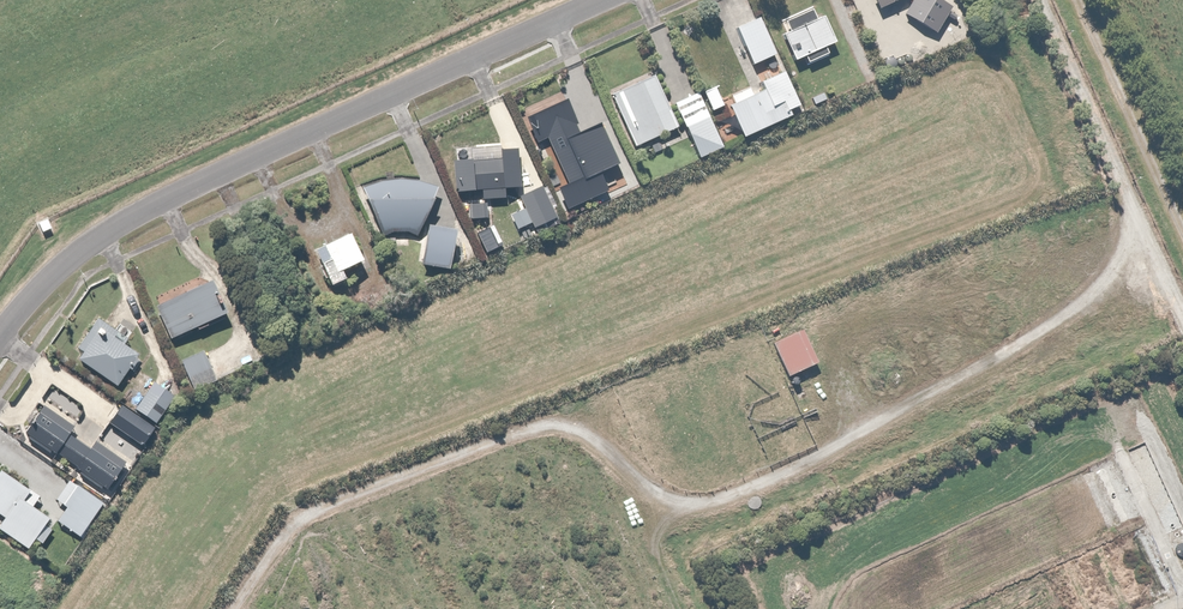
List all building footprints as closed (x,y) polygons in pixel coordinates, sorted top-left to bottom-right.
[(712,112),(724,107),(730,120),(718,125),(727,144),(805,110),(757,0),(716,0),(711,2),(748,87),(724,98),(717,82),(702,89),(712,112)] [(935,31),(950,6),(940,0),(912,0),(904,12),(935,31)] [(781,34),(794,60),(806,54),(810,61),(828,52),(825,46),(835,41),(822,14),(816,17),(811,8),(787,19),(792,29),(781,34)] [(654,70),(609,90),(636,148),(680,128),(654,70)] [(711,113),(685,123),(700,159),(725,148),(711,113)] [(454,159),(456,189),(483,187),(484,197),(505,196),(504,188),(520,187),(517,150),(499,151),(499,156),(454,159)] [(365,185),(364,186),(363,186),(382,236),(383,236),(384,235),(385,235),(386,234),(387,234),(388,234),(389,233),(390,233),(391,233),(392,232),(393,232),(394,232),(395,232),(396,232),(397,231),(398,231),(399,231),(400,231),(401,231),(402,231),(403,231),(404,231),(405,232),(406,232),(407,232),(408,232),(409,232),(410,233),(411,233),(412,233),(413,234),(414,234),(415,235),(416,235),(417,236),(437,189),(436,189),(436,188),(435,188),(434,187),(433,187),(432,186),(431,186),(430,185),(429,185),(428,184),(427,184),(426,183),(425,183),(424,182),(423,182),(422,182),(421,181),(420,181),(419,181),(418,180),(417,180),(416,180),(415,179),(414,179),(413,179),(412,179),(411,179),(410,178),(409,178),(408,178),(407,178),(406,178),(405,178),(404,178),(403,178),(402,178),(401,177),(399,177),(398,177),(397,177),(396,177),(395,177),(394,177),(393,177),(392,178),(391,178),(390,178),(389,178),(388,178),(387,178),(386,178),(385,178),(384,179),(383,179),(382,179),(381,179),(380,179),(379,180),(378,180),(377,180),(376,181),(375,181),(374,181),(373,182),(372,182),(371,182),(370,183),(369,183),(368,183),(368,184),(367,184),(366,185),(365,185)] [(556,217),(541,186),(520,195),(534,227),(556,217)] [(486,201),(468,202),(469,219),(487,217),(486,201)] [(449,268),(454,227),(427,224),(422,264),(449,268)] [(316,249),(318,253),(314,255),(330,286),(343,279),(339,271),(364,258),(350,231),(316,249)] [(155,306),(170,339),(227,313),(212,280),(155,306)] [(86,352),(81,360),(118,384),(129,368),(133,370),(142,357),(124,344),(133,330),(121,322),(116,329),(100,318),(79,348),(86,352)] [(804,327),(773,342),(790,376),(821,361),(804,327)] [(203,348),(180,359),(194,390),(218,379),(203,348)] [(148,388),(134,407),(155,422),(169,403),(148,388)] [(43,407),(25,433),(56,454),(58,451),(83,468),(79,475),(108,494),(127,465),(91,441),(88,446),(69,433),(73,427),(43,407)] [(0,470),(0,514),(1,514),(0,515),(0,528),(25,546),(32,536),(37,539),(48,524),(40,518),(44,512),(31,502),(36,493),(0,470)] [(82,538),(103,500),(67,480),(55,502),(63,506),(54,522),(82,538)]
